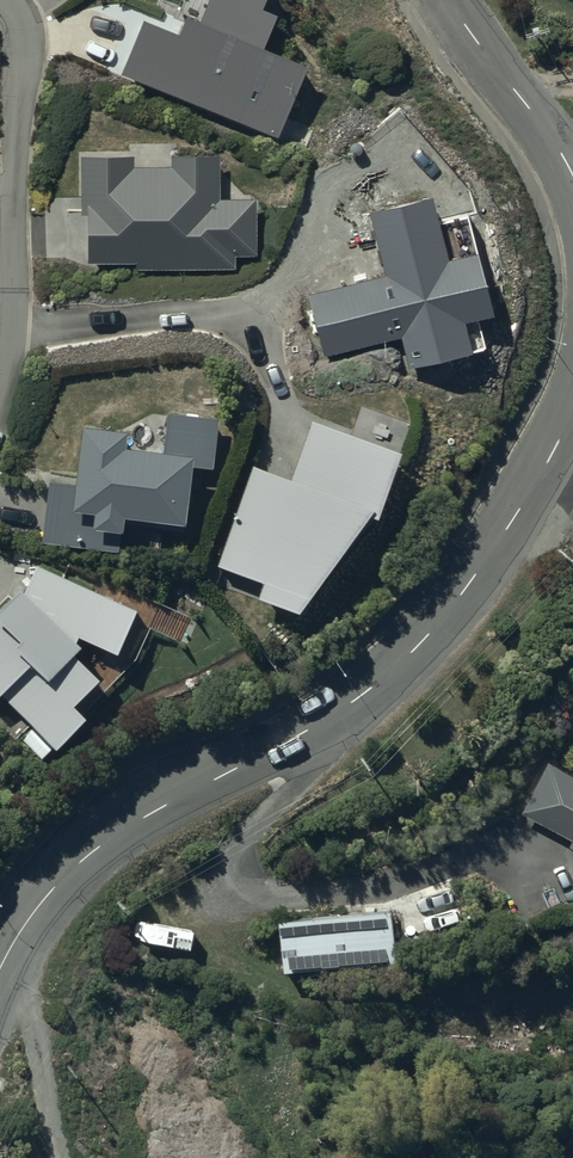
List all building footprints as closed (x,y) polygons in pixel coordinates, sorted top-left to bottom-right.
[(116,78),(276,143),(308,64),(260,45),(272,16),(258,11),(263,0),(206,0),(198,20),(186,15),(180,30),(141,14),(116,78)] [(135,151),(82,151),(82,210),(89,210),(89,260),(138,260),(138,267),(236,267),(236,253),(258,253),(258,194),(220,194),(220,150),(173,150),(173,162),(135,162),(135,151)] [(432,196),(369,211),(386,279),(309,298),(324,356),(400,337),(409,371),(472,355),(465,326),(494,319),(477,253),(448,260),(432,196)] [(130,418),(83,414),(77,474),(51,472),(44,536),(119,544),(122,520),(125,520),(127,506),(187,512),(193,460),(214,462),(219,408),(170,403),(167,439),(128,436),(130,418)] [(403,444),(309,414),(291,471),(252,459),(221,559),(264,573),(259,591),(302,605),(373,504),(381,506),(403,444)] [(34,563),(23,589),(0,612),(0,691),(1,690),(56,745),(85,716),(73,704),(100,678),(75,654),(84,644),(121,659),(143,608),(34,563)] [(549,757),(523,810),(572,835),(570,839),(572,841),(572,769),(549,757)] [(392,905),(279,915),(284,969),(397,958),(392,905)]
